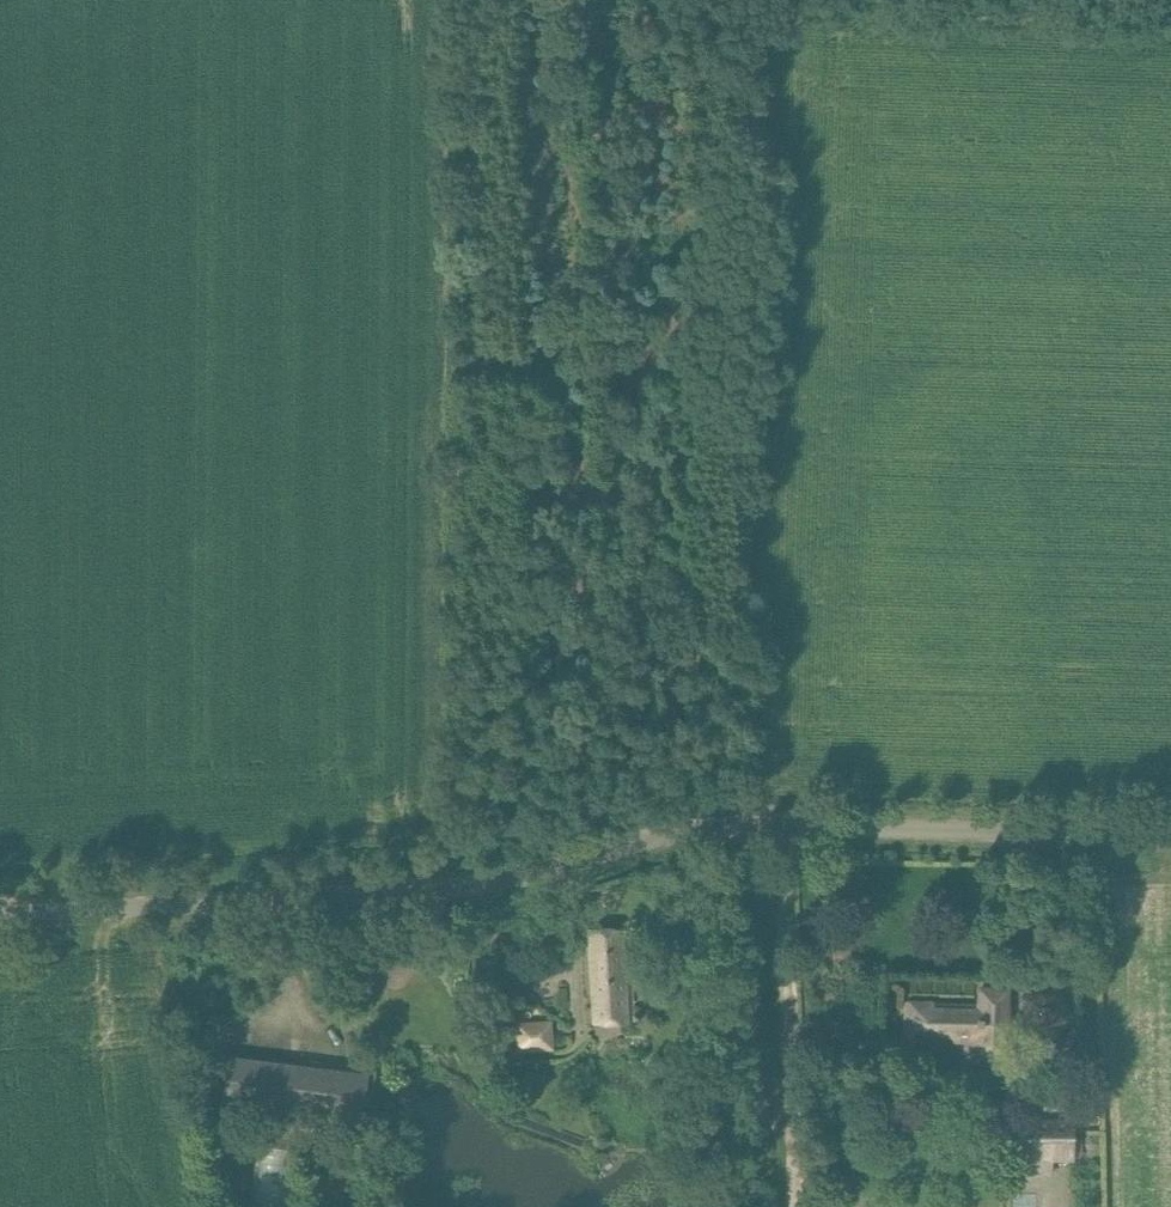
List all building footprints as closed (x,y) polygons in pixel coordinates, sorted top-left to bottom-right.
[(584,959),(586,995),(592,995),(592,1006),(586,1006),(587,1023),(592,1023),(592,1024),(633,1022),(629,930),(581,932),(582,959),(584,959)] [(981,1040),(980,1056),(1011,1057),(1012,1035),(1007,1035),(1008,990),(982,989),(981,1005),(908,1003),(907,1038),(981,1040)] [(518,1023),(520,1052),(556,1049),(553,1021),(518,1023)] [(222,1114),(363,1131),(370,1075),(229,1057),(222,1114)] [(1019,1157),(1076,1157),(1076,1120),(1019,1119),(1019,1157)]
